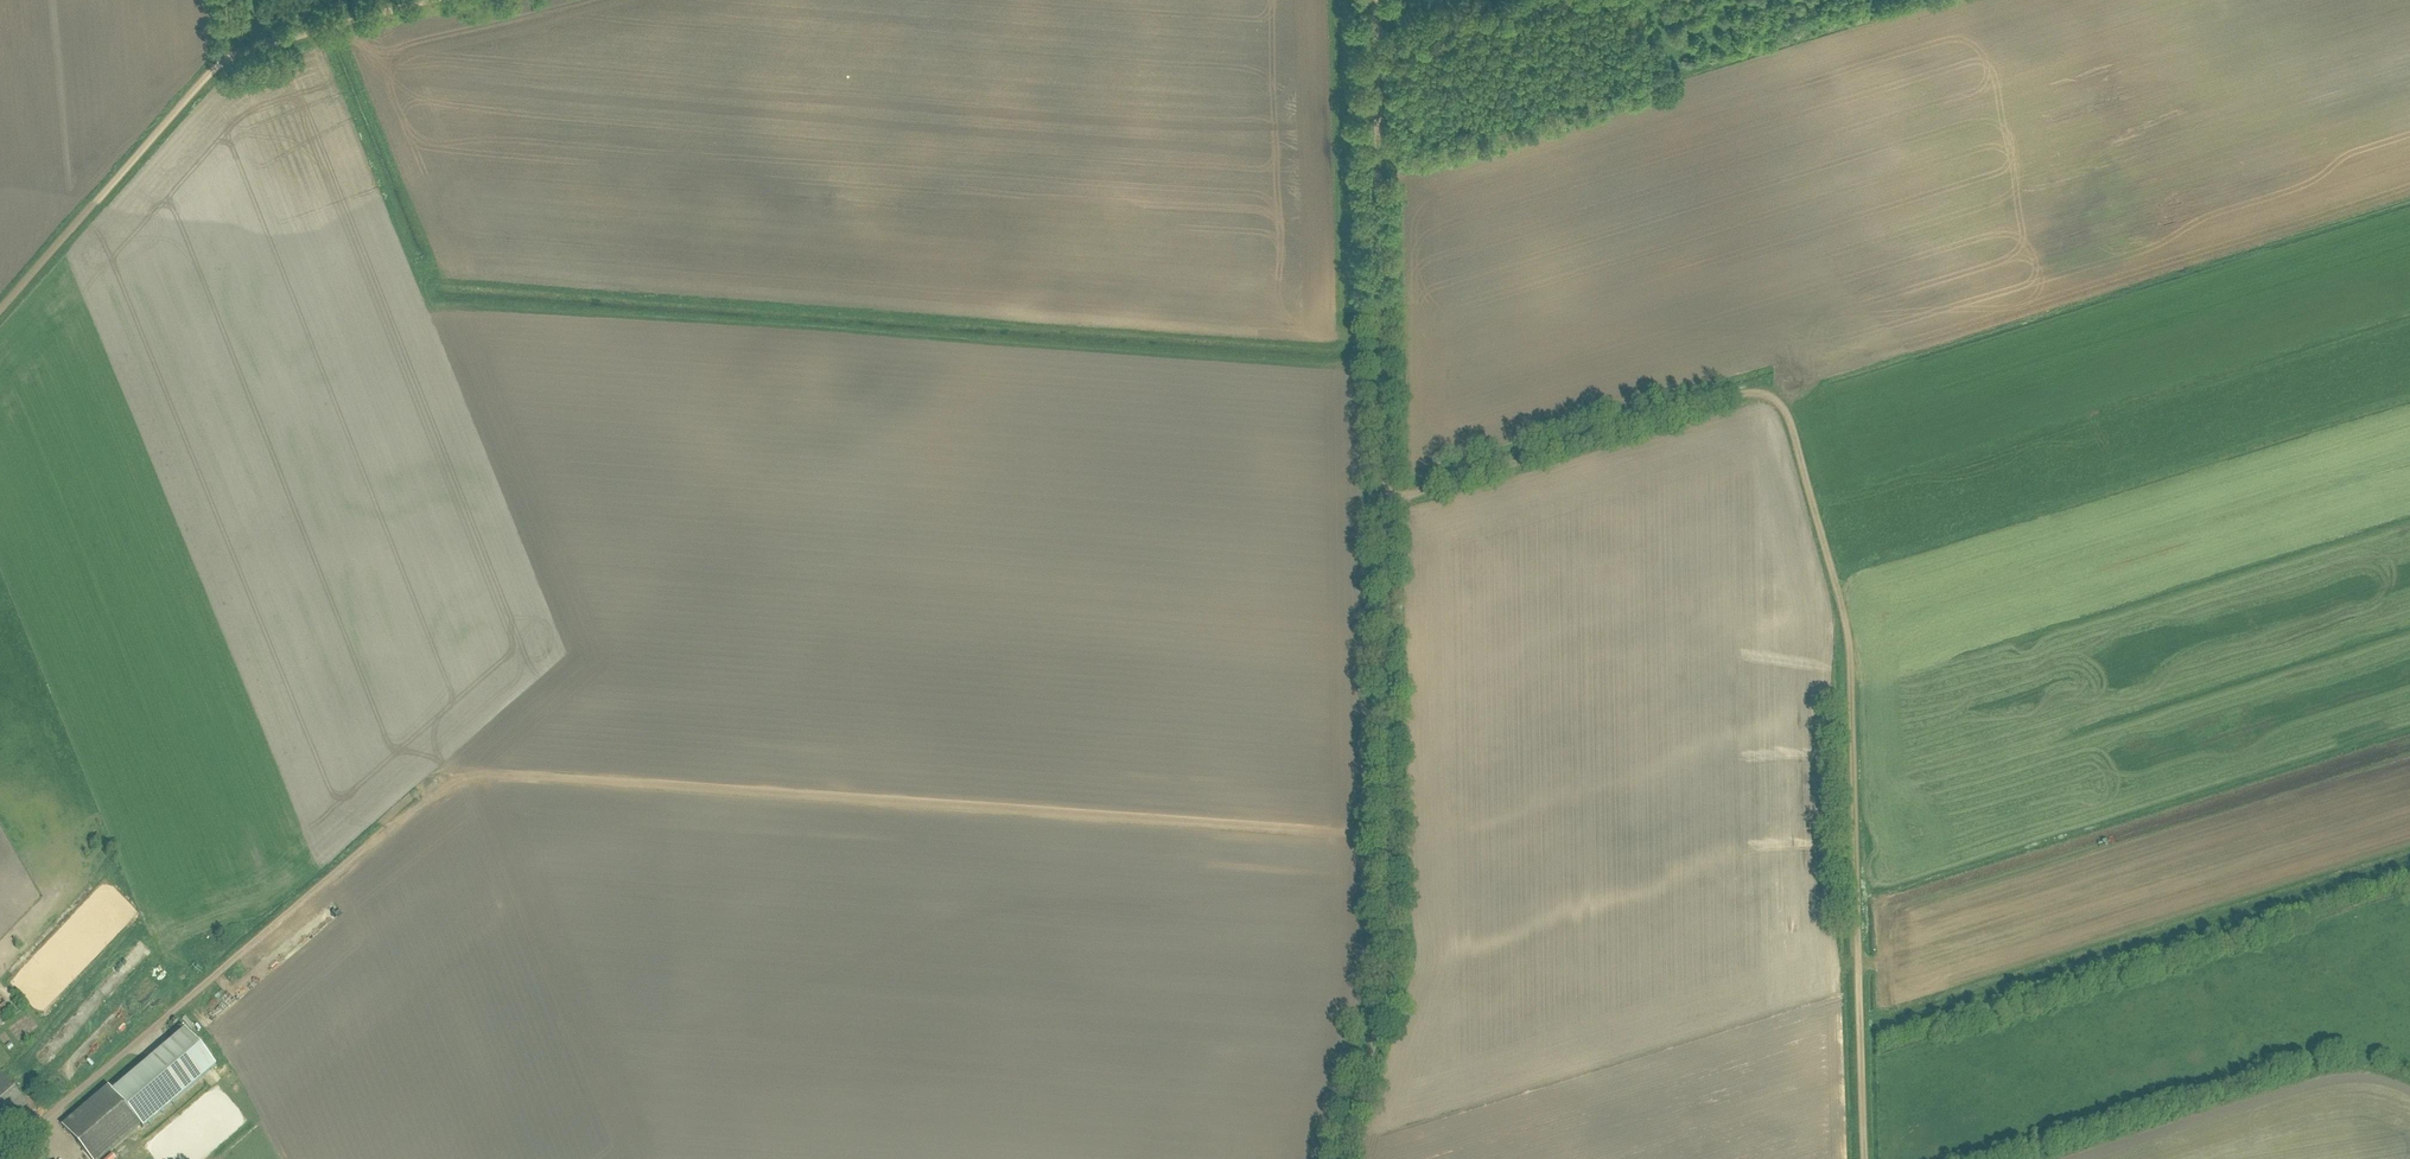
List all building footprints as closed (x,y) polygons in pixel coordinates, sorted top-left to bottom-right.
[(227,95),(217,86),(202,103),(212,112),(227,95)] [(220,1016),(254,992),(247,982),(212,1006),(220,1016)] [(0,993),(0,1005),(2,1010),(9,1006),(2,992),(0,993)] [(182,1030),(110,1092),(106,1088),(60,1126),(88,1158),(101,1158),(139,1127),(141,1129),(213,1067),(182,1030)] [(40,1059),(45,1066),(61,1056),(56,1049),(40,1059)] [(1,1075),(0,1075),(0,1127),(26,1104),(1,1075)] [(46,1082),(55,1091),(59,1087),(50,1078),(46,1082)]
